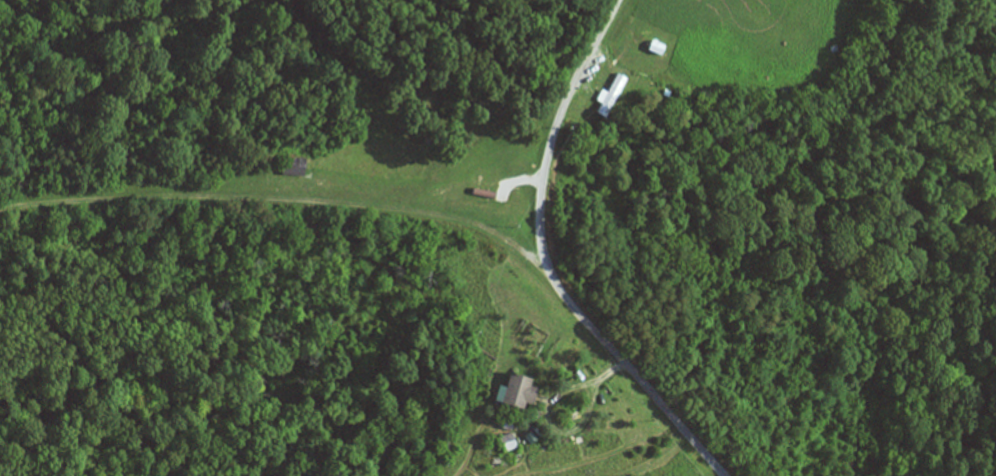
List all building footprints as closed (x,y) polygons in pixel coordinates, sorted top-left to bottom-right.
[(304,176),(304,157),(280,157),(280,176),(304,176)] [(531,412),(539,382),(510,374),(502,405),(531,412)] [(513,434),(500,438),(504,452),(518,448),(513,434)]
